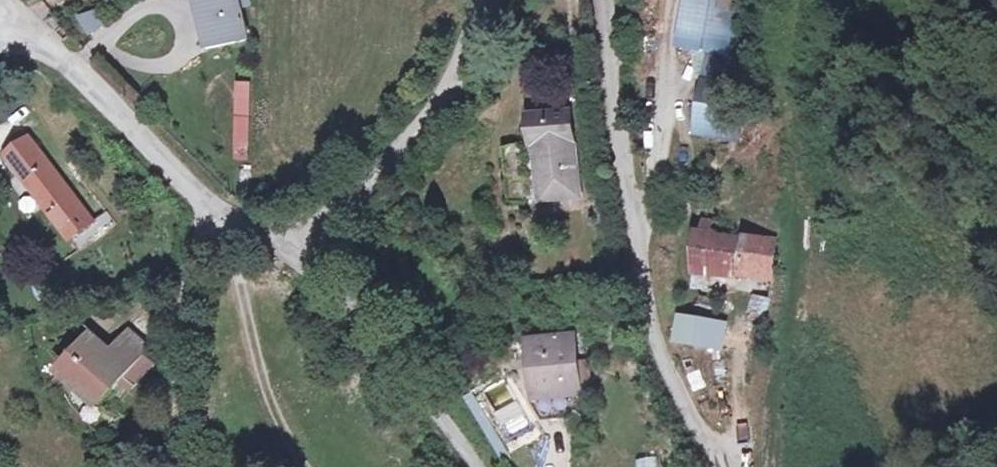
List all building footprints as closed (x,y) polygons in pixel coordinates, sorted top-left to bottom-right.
[(198,6),(207,49),(243,42),(234,0),(222,0),(198,6)] [(732,0),(678,0),(671,45),(699,49),(722,52),(732,0)] [(83,36),(105,27),(96,6),(75,14),(83,36)] [(722,52),(699,49),(695,78),(700,79),(735,84),(736,84),(740,55),(722,52)] [(685,129),(694,130),(700,79),(695,78),(691,78),(685,129)] [(700,79),(694,130),(728,135),(731,111),(741,111),(742,97),(733,97),(735,84),(700,79)] [(233,159),(250,159),(250,81),(233,81),(233,159)] [(539,156),(550,214),(587,208),(571,124),(528,130),(533,159),(539,156)] [(94,221),(37,134),(10,152),(71,241),(74,238),(81,249),(118,225),(110,210),(94,221)] [(734,282),(769,286),(774,245),(732,239),(731,231),(709,226),(707,237),(701,236),(699,296),(731,300),(734,282)] [(676,348),(717,357),(723,336),(711,335),(712,325),(679,321),(676,348)] [(108,408),(157,352),(135,331),(111,356),(95,343),(68,374),(108,408)] [(573,336),(529,338),(531,370),(537,369),(538,394),(576,392),(575,388),(585,387),(584,362),(574,363),(573,336)]
